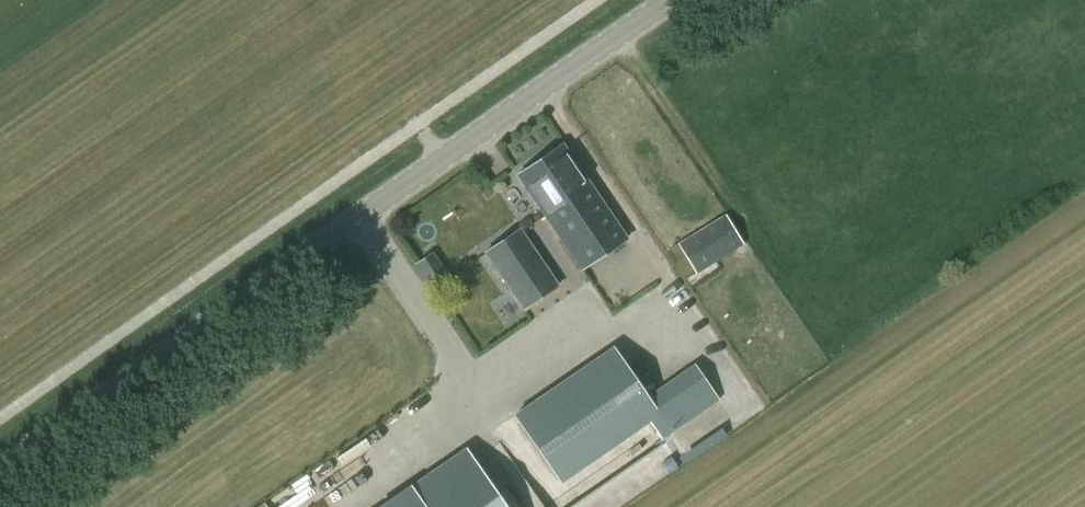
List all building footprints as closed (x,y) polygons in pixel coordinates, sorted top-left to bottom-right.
[(582,268),(628,237),(563,143),(518,173),(582,268)] [(696,273),(744,244),(725,213),(677,243),(696,273)] [(485,250),(522,307),(557,284),(519,227),(485,250)] [(450,278),(444,269),(428,280),(434,289),(450,278)] [(517,301),(500,312),(507,323),(528,309),(533,316),(577,288),(570,277),(522,308),(517,301)] [(568,376),(514,413),(563,485),(661,418),(612,346),(568,376)] [(616,475),(631,496),(682,462),(667,441),(616,475)] [(464,448),(378,506),(505,506),(464,448)]
